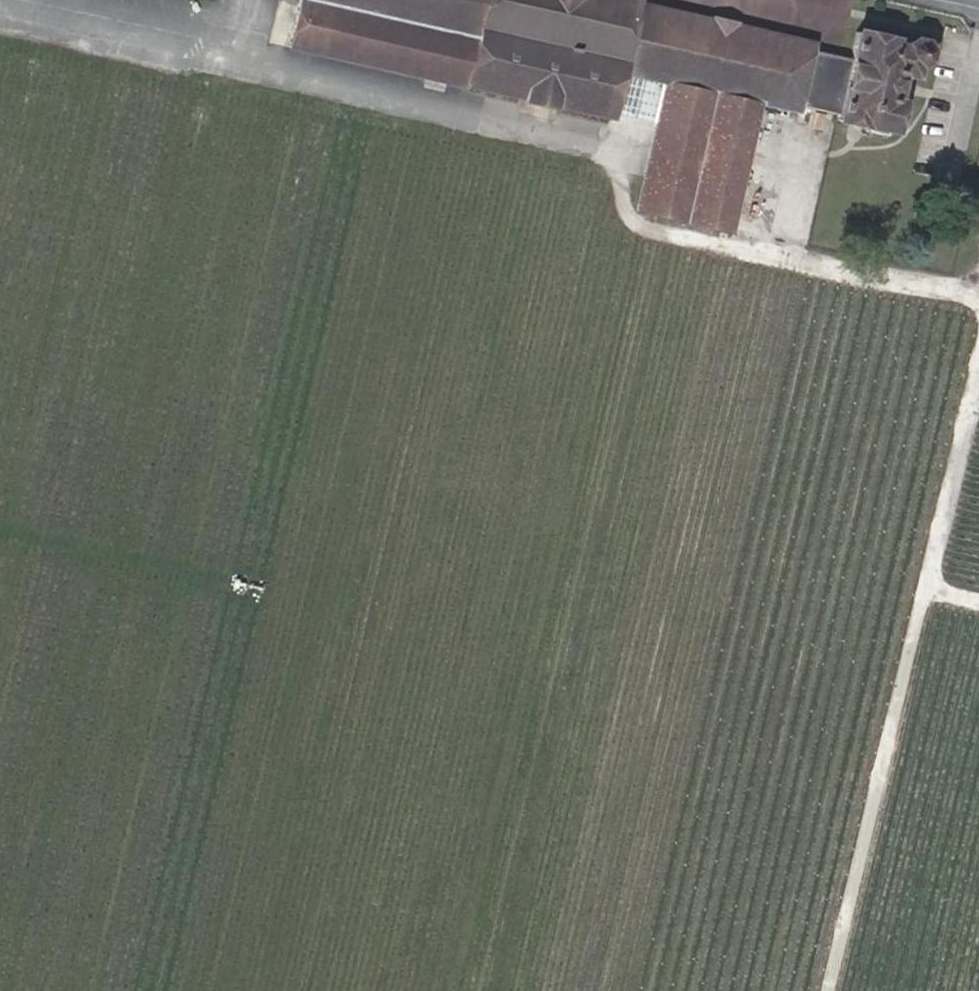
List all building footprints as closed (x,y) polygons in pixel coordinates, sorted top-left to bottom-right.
[(322,0),(297,0),(287,42),(464,82),(465,80),(475,34),(322,0)] [(635,202),(727,222),(756,96),(795,105),(795,99),(834,108),(833,115),(888,128),(895,100),(889,99),(896,70),(912,74),(916,58),(918,58),(921,56),(922,48),(921,45),(920,39),(914,37),(907,37),(902,41),(853,29),(848,49),(634,0),(322,0),(475,34),(465,80),(606,110),(617,66),(664,76),(635,202)]
